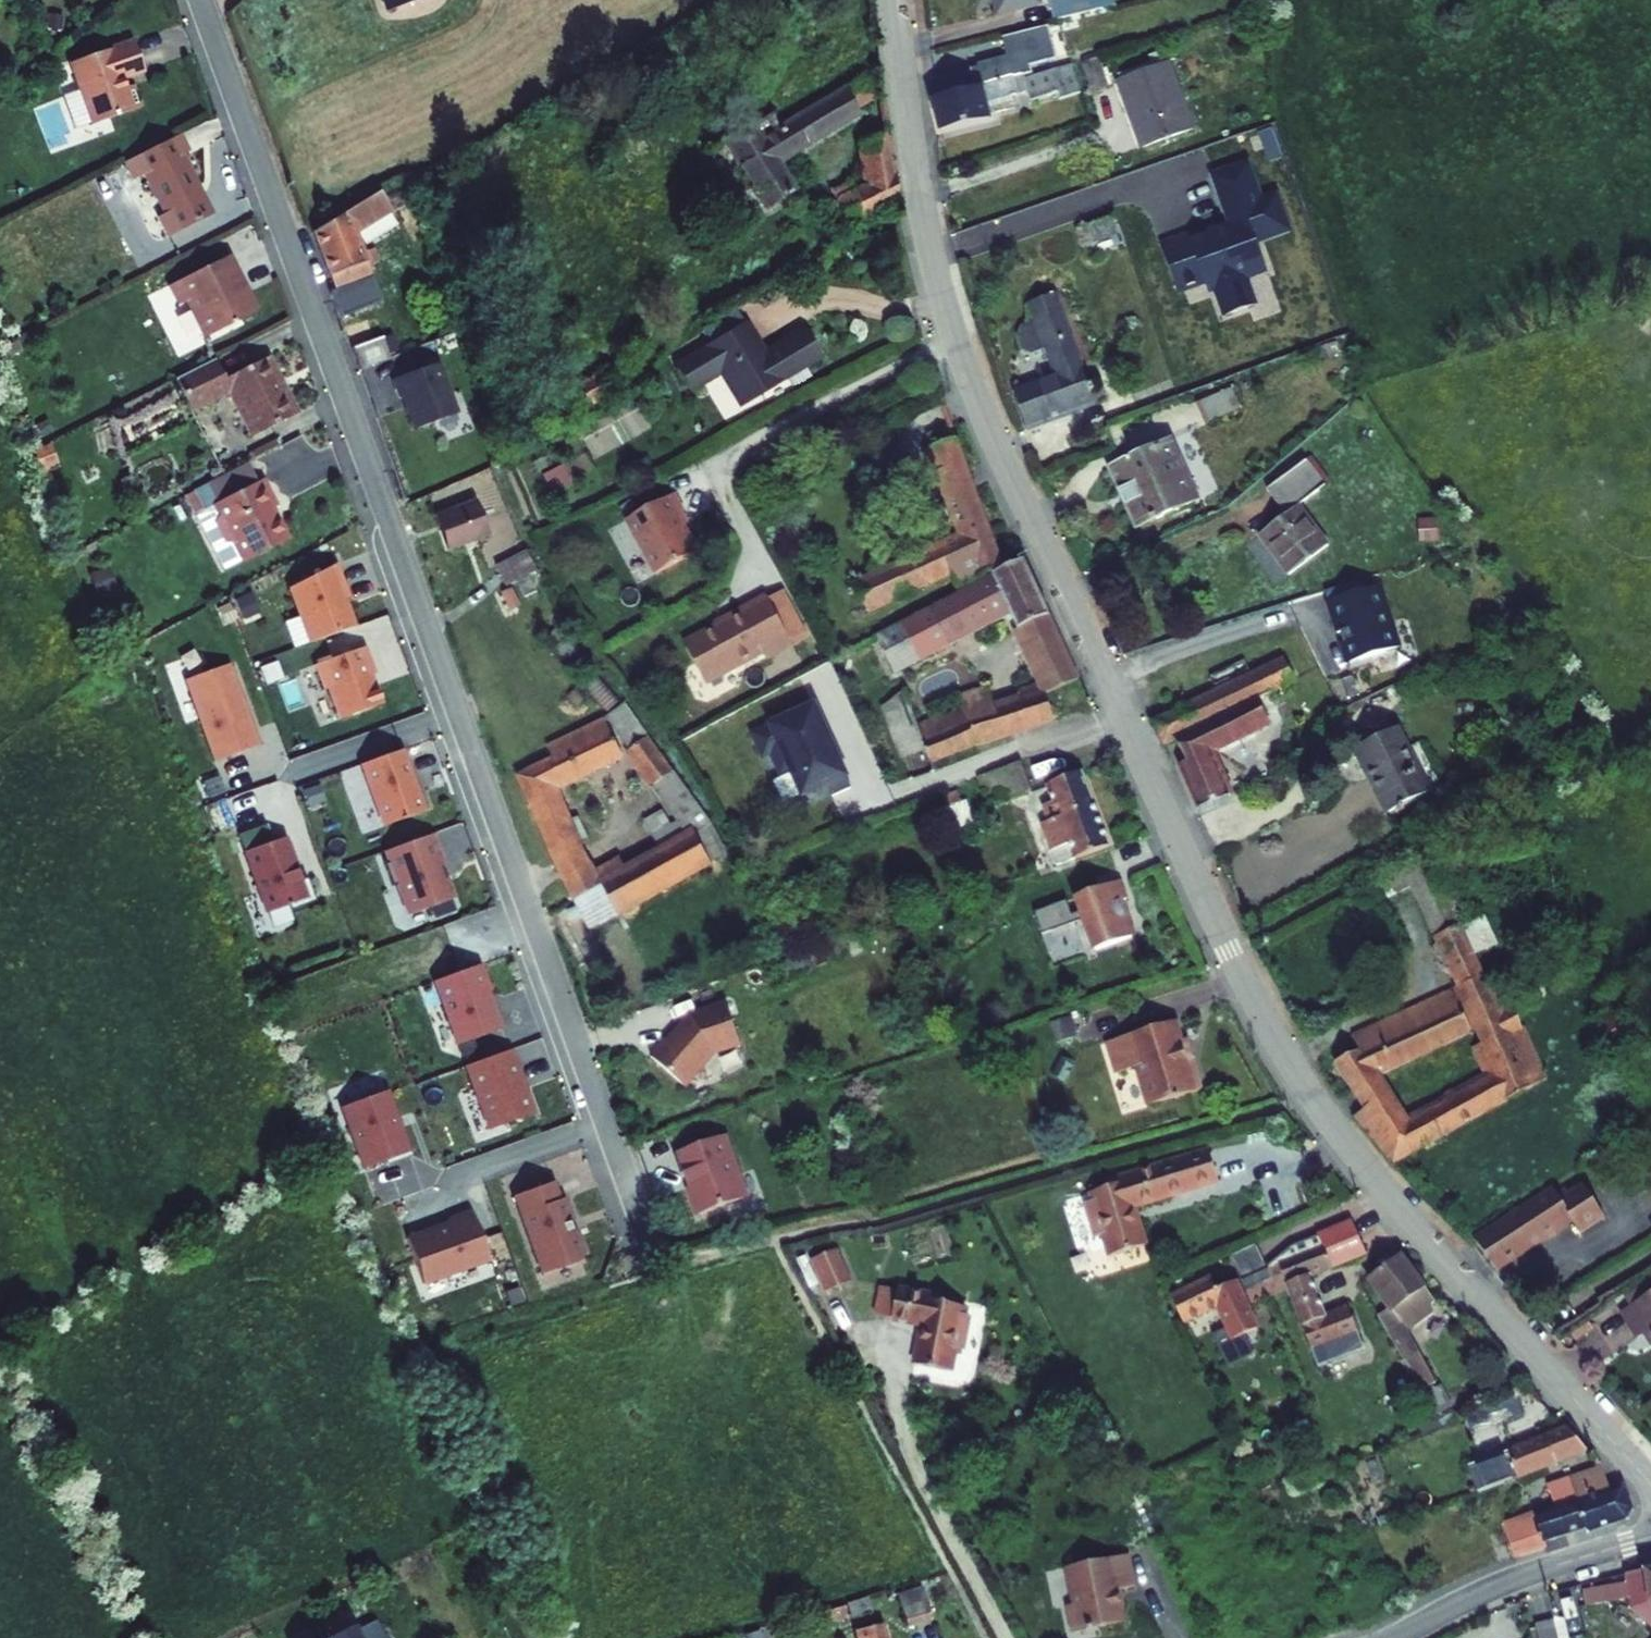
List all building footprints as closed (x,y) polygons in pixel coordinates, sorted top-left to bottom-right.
[(999,10),(1041,1),(1041,0),(996,0),(999,10)] [(1054,15),(1090,7),(1088,0),(1050,0),(1054,15)] [(1027,48),(939,73),(943,93),(1024,72),(1025,68),(1033,66),(1030,60),(1083,47),(1080,32),(1067,36),(1062,18),(1022,27),(1027,48)] [(157,62),(144,33),(83,61),(95,87),(109,119),(110,121),(157,100),(147,78),(140,81),(136,72),(157,62)] [(1104,49),(1085,53),(1093,83),(1111,78),(1104,49)] [(1071,58),(1033,66),(1025,68),(1024,72),(943,93),(939,93),(946,130),(994,117),(993,110),(991,101),(1014,95),(1028,91),(1030,98),(1057,91),(1058,97),(1080,91),(1071,58)] [(1172,60),(1119,76),(1124,95),(1131,93),(1138,118),(1132,120),(1138,143),(1191,128),(1172,60)] [(865,72),(763,134),(760,136),(773,159),(766,164),(782,191),(793,184),(778,156),(877,93),(865,72)] [(95,87),(77,95),(92,127),(109,119),(95,87)] [(1131,93),(1124,95),(1132,120),(1138,118),(1131,93)] [(1014,95),(991,101),(993,110),(1017,105),(1014,95)] [(755,119),(729,133),(767,200),(782,191),(766,164),(773,159),(760,136),(763,134),(755,119)] [(898,195),(889,127),(863,141),(870,179),(838,195),(850,220),(898,195)] [(198,146),(189,129),(134,157),(143,175),(154,169),(174,208),(168,212),(179,232),(223,209),(192,149),(198,146)] [(377,271),(361,225),(399,211),(390,186),(317,226),(339,285),(333,287),(341,311),(391,292),(383,269),(377,271)] [(1098,208),(1084,213),(1090,230),(1104,224),(1098,208)] [(1217,237),(1193,242),(1192,236),(1165,242),(1174,285),(1224,275),(1217,237)] [(247,282),(252,280),(237,251),(176,282),(186,301),(194,298),(212,333),(265,305),(255,287),(251,290),(247,282)] [(1060,366),(1017,385),(1030,419),(1100,391),(1056,282),(1049,285),(1068,338),(1051,346),(1060,366)] [(1030,293),(1051,346),(1068,338),(1049,285),(1030,293)] [(756,314),(685,357),(698,380),(731,360),(751,393),(828,347),(812,321),(775,344),(756,314)] [(351,339),(358,360),(390,348),(382,328),(351,339)] [(232,375),(222,355),(182,376),(199,407),(237,388),(260,433),(304,409),(274,352),(232,375)] [(457,414),(439,362),(392,378),(398,397),(401,395),(403,395),(407,405),(405,406),(413,429),(457,414)] [(1230,384),(1197,399),(1205,419),(1239,404),(1230,384)] [(1172,429),(1110,458),(1137,515),(1199,486),(1172,429)] [(958,581),(1007,561),(959,444),(936,455),(967,533),(890,568),(856,584),(867,606),(953,567),(958,581)] [(1336,478),(1315,453),(1278,483),(1298,507),(1270,529),(1302,569),(1342,537),(1311,498),(1336,478)] [(266,478),(256,459),(215,480),(225,499),(223,501),(227,509),(224,519),(235,539),(244,542),(252,558),(295,536),(279,505),(285,502),(271,476),(266,478)] [(225,499),(215,480),(201,487),(211,507),(223,501),(225,499)] [(630,510),(658,565),(699,544),(680,507),(687,504),(678,486),(630,510)] [(482,495),(441,509),(452,543),(493,529),(482,495)] [(528,552),(498,562),(505,582),(534,573),(528,552)] [(348,591),(335,557),(289,581),(309,637),(354,620),(344,592),(348,591)] [(1051,610),(1027,557),(877,634),(896,669),(1013,609),(1019,623),(1051,610)] [(1405,645),(1386,578),(1325,596),(1344,662),(1405,645)] [(787,588),(773,596),(797,642),(812,634),(787,588)] [(771,656),(797,642),(773,596),(771,592),(747,604),(748,607),(688,639),(710,679),(767,649),(771,656)] [(1051,610),(1019,623),(1028,646),(1061,632),(1051,610)] [(1086,683),(1061,632),(1028,646),(1045,686),(995,706),(989,691),(969,699),(970,703),(919,722),(927,742),(933,757),(1057,712),(1050,696),(1086,683)] [(365,640),(316,658),(327,689),(331,687),(340,712),(382,697),(371,668),(375,667),(365,640)] [(1294,649),(1160,712),(1172,739),(1180,736),(1190,758),(1183,761),(1202,802),(1233,788),(1213,747),(1288,712),(1277,687),(1306,674),(1294,649)] [(258,739),(228,657),(183,674),(213,756),(258,739)] [(919,722),(906,692),(882,711),(900,753),(927,742),(919,722)] [(826,724),(815,699),(754,727),(764,751),(773,747),(782,767),(792,762),(804,788),(828,778),(834,790),(852,781),(833,739),(824,742),(818,728),(826,724)] [(625,754),(607,723),(552,751),(556,761),(521,779),(560,861),(581,900),(605,888),(622,917),(732,857),(712,824),(652,740),(647,743),(640,732),(636,731),(625,740),(633,751),(631,753),(689,841),(633,871),(626,860),(596,874),(558,789),(613,761),(616,767),(623,763),(619,757),(625,754)] [(1404,727),(1363,748),(1374,768),(1378,767),(1388,787),(1384,788),(1395,810),(1436,790),(1404,727)] [(413,777),(401,743),(360,758),(383,820),(424,805),(417,786),(415,787),(411,777),(413,777)] [(1085,769),(1046,783),(1048,789),(1042,791),(1052,816),(1044,818),(1054,844),(1073,837),(1079,852),(1112,840),(1085,769)] [(315,896),(306,872),(300,874),(284,832),(272,836),(265,819),(237,829),(265,907),(287,899),(289,905),(315,896)] [(445,862),(433,828),(384,845),(388,856),(383,858),(391,881),(397,879),(408,910),(453,893),(441,863),(445,862)] [(1493,986),(1435,860),(1410,872),(1486,1038),(1474,1044),(1490,1079),(1411,1120),(1381,1070),(1473,1026),(1457,990),(1409,1013),(1407,1009),(1377,1022),(1385,1038),(1355,1053),(1381,1098),(1370,1104),(1400,1156),(1553,1078),(1509,979),(1493,986)] [(1128,894),(1122,875),(1078,891),(1084,906),(1075,910),(1069,894),(1036,905),(1044,928),(1086,913),(1097,944),(1135,931),(1122,896),(1128,894)] [(597,930),(622,917),(605,888),(581,900),(597,930)] [(490,987),(480,960),(433,976),(457,1041),(501,1025),(493,1003),(487,1000),(483,990),(490,987)] [(686,1085),(716,1051),(742,1043),(730,1004),(693,1016),(671,1041),(667,1038),(652,1055),(686,1085)] [(1184,1017),(1166,1022),(1186,1071),(1194,1092),(1209,1089),(1200,1057),(1195,1059),(1189,1038),(1184,1017)] [(1166,1022),(1115,1036),(1123,1068),(1145,1063),(1151,1084),(1186,1071),(1166,1022)] [(1196,1037),(1189,1038),(1195,1059),(1200,1057),(1196,1037)] [(517,1064),(510,1045),(465,1061),(488,1125),(533,1109),(524,1085),(520,1086),(513,1066),(517,1064)] [(1155,1103),(1194,1092),(1186,1071),(1151,1084),(1155,1103)] [(397,1114),(387,1086),(341,1103),(363,1165),(386,1157),(387,1159),(410,1151),(401,1124),(397,1123),(394,1115),(397,1114)] [(723,1134),(675,1152),(682,1172),(685,1171),(701,1213),(745,1196),(723,1134)] [(1116,1184),(1108,1187),(1118,1214),(1111,1234),(1117,1232),(1125,1253),(1161,1241),(1152,1215),(1149,1215),(1144,1203),(1230,1175),(1219,1145),(1115,1180),(1116,1184)] [(560,1195),(554,1177),(514,1192),(542,1270),(581,1256),(584,1249),(576,1228),(574,1229),(570,1218),(572,1217),(564,1194),(560,1195)] [(1489,1227),(1508,1260),(1586,1216),(1593,1229),(1619,1215),(1600,1182),(1577,1195),(1570,1182),(1489,1227)] [(1105,1199),(1099,1200),(1111,1234),(1118,1214),(1108,1187),(1102,1189),(1105,1199)] [(490,1256),(472,1207),(448,1216),(449,1219),(406,1234),(423,1281),(490,1256)] [(1369,1254),(1356,1220),(1319,1234),(1323,1246),(1332,1267),(1369,1254)] [(857,1270),(841,1239),(822,1249),(838,1280),(857,1270)] [(1310,1276),(1332,1267),(1323,1246),(1316,1248),(1313,1240),(1294,1247),(1297,1254),(1282,1260),(1317,1353),(1361,1336),(1350,1307),(1325,1317),(1310,1276)] [(1442,1305),(1406,1258),(1367,1277),(1385,1301),(1374,1307),(1423,1393),(1439,1384),(1412,1338),(1439,1318),(1439,1308),(1442,1305)] [(1243,1277),(1250,1296),(1274,1288),(1267,1269),(1243,1277)] [(1213,1277),(1171,1296),(1183,1321),(1219,1304),(1235,1339),(1258,1328),(1236,1280),(1218,1288),(1213,1277)] [(954,1295),(906,1285),(900,1316),(930,1322),(927,1335),(923,1334),(917,1360),(955,1368),(960,1346),(966,1348),(974,1313),(968,1312),(970,1305),(952,1301),(954,1295)] [(1622,1308),(1637,1333),(1649,1326),(1650,1329),(1650,1290),(1622,1308)] [(1519,1395),(1468,1416),(1476,1433),(1526,1411),(1519,1395)] [(1593,1450),(1568,1423),(1471,1461),(1483,1491),(1520,1480),(1593,1450)] [(1551,1512),(1502,1529),(1513,1560),(1545,1549),(1542,1540),(1585,1527),(1587,1535),(1629,1522),(1633,1516),(1626,1496),(1621,1488),(1606,1493),(1600,1476),(1545,1495),(1551,1512)] [(1133,1554),(1070,1568),(1079,1605),(1072,1607),(1078,1634),(1131,1622),(1123,1588),(1140,1584),(1133,1554)] [(1650,1615),(1650,1572),(1636,1574),(1637,1582),(1594,1590),(1597,1605),(1640,1598),(1642,1607),(1650,1615)] [(917,1616),(940,1610),(931,1577),(909,1583),(917,1616)] [(845,1597),(807,1608),(811,1622),(849,1611),(845,1597)] [(860,1611),(867,1637),(895,1637),(886,1604),(860,1611)] [(351,1622),(321,1637),(322,1637),(387,1637),(376,1618),(354,1629),(351,1622)] [(1539,1637),(1561,1637),(1557,1618),(1535,1622),(1539,1637)]
